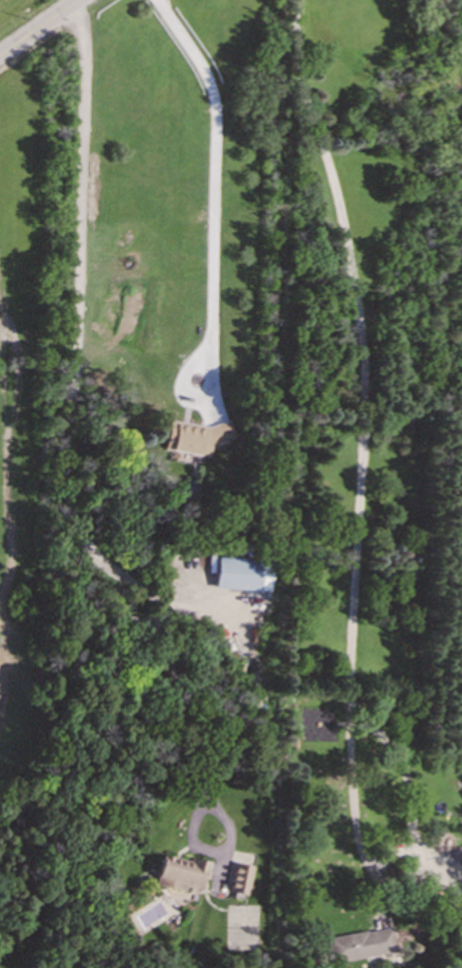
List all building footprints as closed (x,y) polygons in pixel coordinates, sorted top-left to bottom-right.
[(164,449),(210,456),(212,441),(231,444),(233,429),(168,419),(164,449)] [(215,588),(259,589),(260,570),(266,570),(266,560),(216,558),(215,588)] [(210,863),(189,858),(189,861),(160,855),(154,886),(184,892),(185,887),(200,890),(202,879),(207,880),(210,863)] [(228,892),(247,895),(253,867),(234,863),(228,892)] [(326,938),(330,964),(395,952),(390,927),(326,938)]
